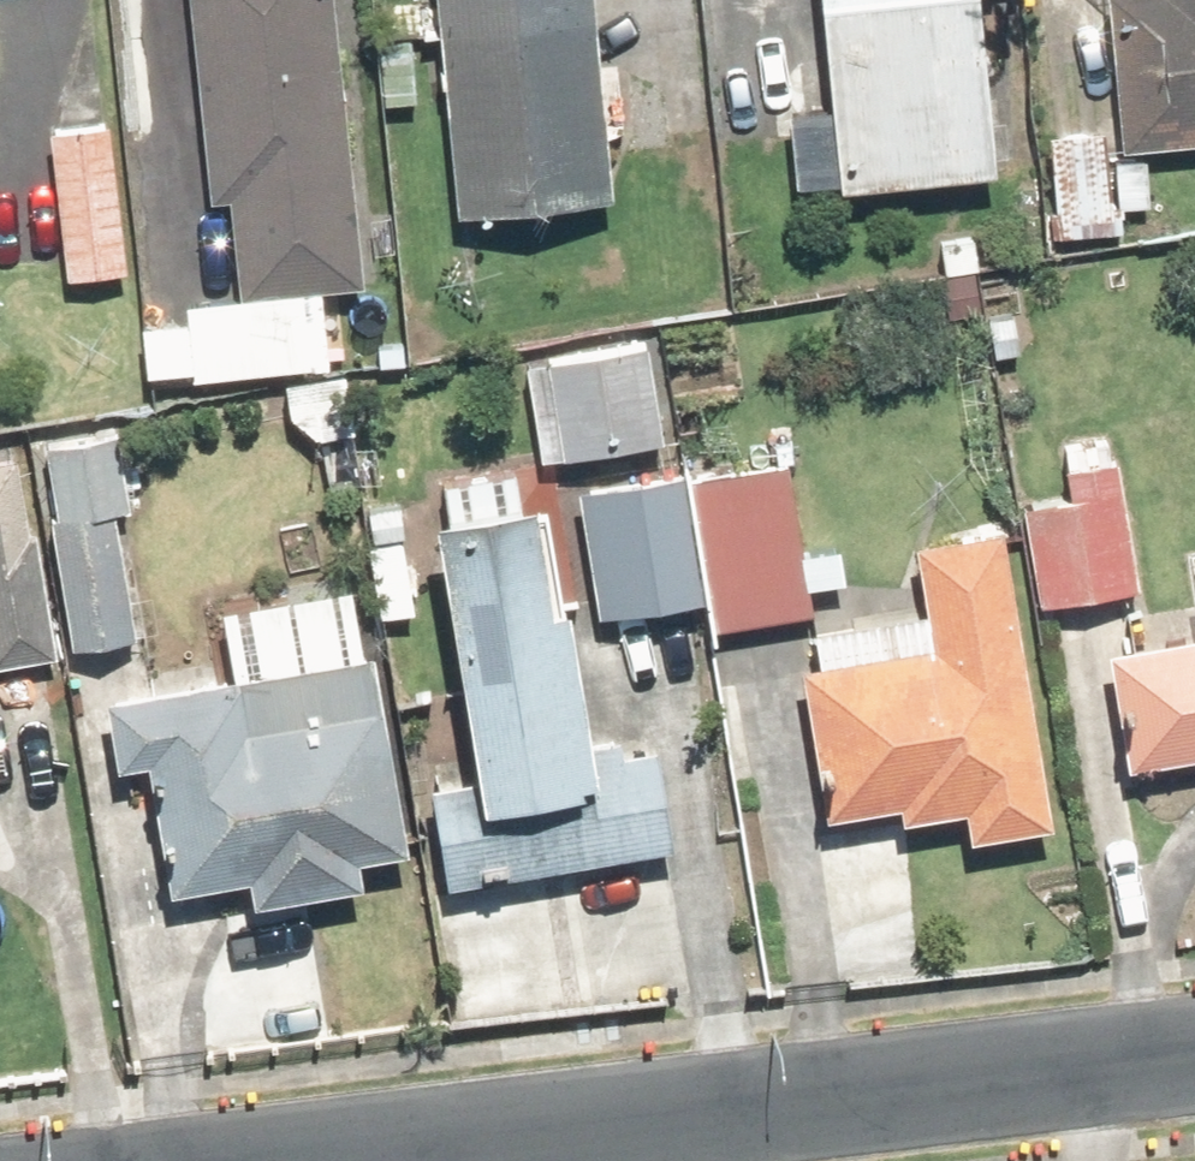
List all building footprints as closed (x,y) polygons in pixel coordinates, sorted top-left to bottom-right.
[(320,0),(184,0),(205,202),(227,200),(237,297),(186,302),(195,384),(298,374),(291,298),(350,292),(320,0)] [(595,139),(632,136),(626,69),(589,72),(582,0),(423,0),(443,222),(601,208),(595,139)] [(829,189),(977,176),(961,0),(812,0),(829,189)] [(1109,149),(1194,142),(1194,0),(1096,0),(1109,149)] [(112,120),(44,127),(60,286),(128,279),(112,120)] [(1093,135),(1042,141),(1049,214),(1101,209),(1093,135)] [(648,350),(522,370),(536,460),(662,440),(648,350)] [(123,511),(147,507),(133,425),(55,439),(89,640),(143,631),(123,511)] [(0,451),(0,655),(1,662),(78,649),(42,443),(0,451)] [(1124,600),(1110,468),(1108,446),(1050,452),(1055,501),(1018,505),(1028,609),(1124,600)] [(439,529),(412,534),(452,787),(412,794),(428,897),(665,859),(647,750),(571,763),(546,610),(526,613),(500,454),(428,466),(439,529)] [(785,480),(691,492),(710,635),(804,622),(785,480)] [(674,483),(573,495),(588,623),(688,611),(674,483)] [(1037,829),(994,540),(910,553),(920,621),(791,640),(818,818),(888,808),(890,823),(949,814),(953,841),(1037,829)] [(400,854),(355,592),(206,617),(217,680),(96,701),(109,779),(131,775),(150,888),(234,873),(240,909),(348,891),(343,864),(400,854)] [(1104,652),(1122,771),(1194,760),(1194,638),(1104,652)] [(14,790),(5,724),(0,724),(0,792),(14,790)]
